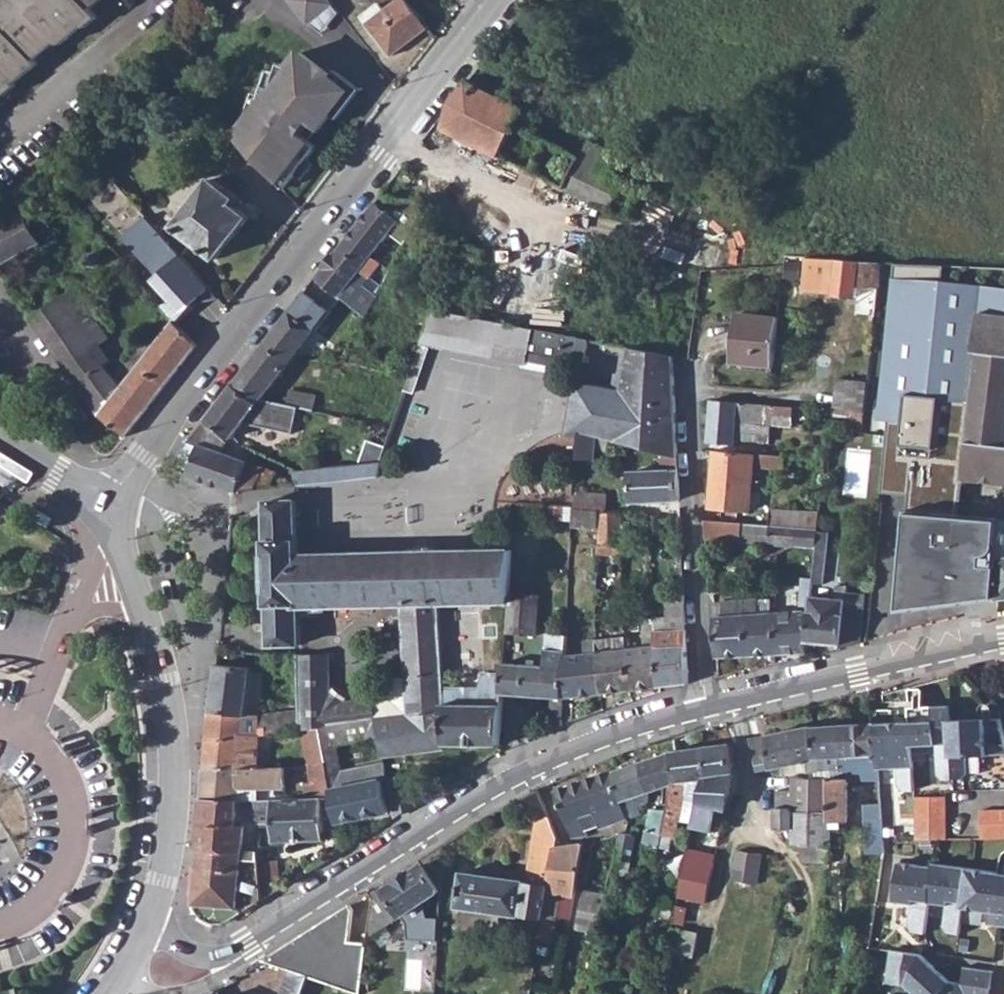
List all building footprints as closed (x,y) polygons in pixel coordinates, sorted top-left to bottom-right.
[(3,95),(15,85),(14,83),(35,64),(32,59),(55,40),(59,45),(81,26),(84,29),(97,17),(88,7),(96,0),(0,0),(0,91),(3,95)] [(333,0),(295,0),(310,19),(334,1),(333,0)] [(373,21),(380,31),(376,34),(392,54),(429,27),(408,0),(400,0),(386,11),(375,19),(373,21)] [(341,11),(334,1),(310,19),(324,31),(341,11)] [(369,13),(375,19),(386,11),(381,4),(369,13)] [(373,21),(368,24),(376,34),(380,31),(373,21)] [(238,134),(286,186),(298,171),(310,156),(319,145),(298,128),(307,116),(321,128),(334,111),(352,88),(334,74),(304,50),(293,64),(284,61),(281,71),(275,86),(267,83),(263,94),(257,109),(239,131),(238,134)] [(352,88),(334,111),(341,116),(365,86),(339,67),(334,74),(352,88)] [(275,86),(281,71),(272,68),(267,83),(275,86)] [(451,105),(445,127),(630,220),(645,190),(616,176),(619,168),(612,165),(616,155),(591,142),(582,157),(533,132),(540,117),(527,111),(470,81),(451,105)] [(257,109),(263,94),(255,90),(239,131),(257,109)] [(310,156),(298,171),(305,177),(317,162),(310,156)] [(178,226),(197,240),(206,247),(219,256),(250,214),(234,202),(239,195),(214,177),(178,226)] [(143,208),(117,180),(96,199),(161,276),(153,283),(167,300),(160,307),(172,323),(174,324),(190,310),(221,298),(191,264),(184,255),(143,208)] [(239,195),(234,202),(250,214),(256,207),(239,195)] [(340,247),(343,249),(368,268),(364,273),(370,277),(382,262),(373,255),(399,222),(412,232),(428,202),(410,198),(395,196),(390,202),(394,206),(397,213),(395,216),(375,202),(340,247)] [(0,224),(0,266),(41,241),(23,212),(0,224)] [(197,240),(184,255),(191,264),(206,247),(197,240)] [(317,276),(342,296),(357,308),(366,315),(377,295),(356,278),(360,271),(364,273),(368,268),(343,249),(340,247),(317,276)] [(805,290),(857,296),(859,285),(879,287),(882,261),(808,256),(805,290)] [(901,262),(885,414),(922,418),(938,264),(901,262)] [(983,266),(981,313),(976,313),(973,351),(977,351),(964,479),(1003,482),(1003,268),(983,266)] [(482,317),(529,326),(563,333),(572,292),(574,284),(493,267),(482,317)] [(364,273),(360,271),(356,278),(377,295),(382,286),(370,277),(364,273)] [(265,342),(291,361),(295,356),(310,337),(323,347),(335,333),(320,322),(342,296),(317,276),(265,342)] [(857,296),(878,297),(879,287),(859,285),(857,296)] [(75,289),(32,316),(99,415),(126,437),(165,387),(139,367),(141,363),(130,354),(121,367),(131,375),(121,389),(108,368),(112,363),(102,348),(111,339),(75,289)] [(421,342),(429,344),(522,362),(523,357),(529,326),(482,317),(438,308),(433,307),(421,342)] [(353,314),(362,322),(366,315),(357,308),(353,314)] [(776,366),(780,321),(781,317),(741,314),(736,362),(776,366)] [(140,341),(130,354),(141,363),(139,367),(165,387),(196,347),(174,324),(172,323),(152,350),(140,341)] [(523,357),(560,365),(562,356),(585,361),(590,339),(563,333),(529,326),(523,357)] [(232,384),(258,402),(262,398),(288,365),(291,361),(265,342),(232,384)] [(405,388),(414,390),(429,344),(421,342),(412,368),(409,377),(405,388)] [(582,428),(615,438),(663,452),(678,456),(675,398),(674,356),(631,347),(622,392),(582,386),(575,428),(582,428)] [(403,375),(409,377),(412,368),(407,367),(403,375)] [(836,408),(853,409),(867,410),(870,378),(839,377),(836,408)] [(232,384),(206,418),(231,436),(244,420),(294,431),(300,405),(297,405),(281,401),(262,398),(258,402),(232,384)] [(281,401),(297,405),(300,405),(312,408),(315,393),(289,388),(288,396),(283,395),(281,401)] [(384,451),(394,455),(413,399),(403,396),(384,451)] [(713,400),(710,441),(736,444),(737,439),(739,421),(773,423),(795,425),(796,405),(713,400)] [(852,430),(865,432),(867,410),(853,409),(852,430)] [(737,439),(771,442),(773,423),(739,421),(737,439)] [(178,453),(193,456),(189,472),(233,489),(293,483),(290,473),(279,473),(280,470),(223,450),(227,440),(203,422),(178,453)] [(580,462),(586,462),(587,456),(598,457),(599,447),(612,448),(615,438),(582,428),(580,462)] [(716,449),(711,505),(752,509),(754,503),(755,490),(763,491),(764,480),(756,479),(757,466),(786,468),(787,455),(716,449)] [(663,452),(664,471),(637,472),(633,473),(634,501),(681,499),(678,456),(663,452)] [(817,468),(825,468),(826,459),(817,458),(817,468)] [(297,467),(299,483),(377,475),(383,460),(381,459),(297,467)] [(280,470),(279,473),(290,473),(293,483),(297,467),(285,462),(280,470)] [(0,473),(0,485),(14,492),(18,483),(0,473)] [(576,504),(598,507),(598,490),(578,489),(576,504)] [(754,503),(762,504),(763,491),(755,490),(754,503)] [(408,676),(410,713),(448,709),(447,702),(440,599),(508,598),(509,590),(510,568),(511,560),(511,546),(298,551),(296,498),(267,498),(271,642),(301,641),(300,603),(403,601),(408,676)] [(539,510),(551,510),(552,503),(540,502),(539,510)] [(551,517),(574,518),(575,504),(552,503),(551,510),(551,517)] [(573,525),(600,526),(600,507),(598,507),(576,504),(575,504),(574,518),(573,525)] [(771,523),(797,524),(819,526),(821,509),(773,506),(771,523)] [(599,569),(604,569),(605,551),(626,551),(625,510),(602,507),(602,526),(601,543),(600,542),(599,569)] [(1003,557),(1001,517),(916,510),(907,511),(899,611),(1003,597),(1003,557)] [(707,519),(708,538),(757,541),(757,522),(707,519)] [(757,522),(757,541),(779,543),(792,544),(796,544),(797,524),(771,523),(757,522)] [(796,544),(808,545),(807,555),(816,556),(817,547),(819,530),(819,526),(797,524),(796,544)] [(817,547),(827,547),(829,530),(819,530),(817,547)] [(813,580),(825,581),(829,547),(827,547),(817,547),(816,556),(813,579),(813,580)] [(774,613),(777,652),(804,651),(808,651),(809,641),(807,640),(811,596),(812,595),(813,580),(813,579),(803,578),(800,612),(774,613)] [(809,641),(840,642),(841,647),(862,640),(866,592),(848,591),(848,585),(838,584),(836,597),(812,595),(811,596),(807,640),(809,641)] [(507,631),(538,632),(540,591),(509,590),(508,598),(507,631)] [(658,623),(662,687),(689,684),(685,594),(669,595),(671,631),(665,631),(664,622),(658,623)] [(756,599),(757,614),(774,613),(772,598),(756,599)] [(716,616),(718,656),(750,654),(746,599),(724,601),(724,615),(716,616)] [(746,599),(750,654),(777,652),(774,613),(757,614),(756,599),(746,599)] [(716,601),(716,616),(724,615),(724,601),(716,601)] [(629,637),(630,668),(633,690),(662,687),(658,623),(657,617),(645,618),(646,636),(647,647),(634,647),(634,637),(629,637)] [(503,688),(503,693),(552,695),(549,730),(564,724),(564,696),(565,654),(567,641),(567,634),(567,633),(550,632),(547,664),(505,662),(504,670),(503,688)] [(598,638),(602,693),(633,690),(630,668),(629,637),(629,635),(598,638)] [(634,637),(634,647),(647,647),(646,636),(634,637)] [(564,696),(570,696),(602,693),(598,638),(586,640),(586,652),(565,654),(564,696)] [(299,654),(302,728),(303,728),(319,726),(319,724),(370,718),(368,702),(343,703),(343,701),(330,688),(329,653),(299,654)] [(212,709),(247,714),(252,665),(217,661),(212,709)] [(503,688),(504,670),(492,670),(491,688),(503,688)] [(368,702),(370,718),(377,717),(410,713),(408,676),(387,677),(387,700),(368,702)] [(880,768),(896,767),(896,784),(901,790),(914,789),(912,744),(935,744),(937,773),(943,779),(962,779),(968,773),(967,756),(1003,755),(1003,733),(1001,717),(952,719),(952,704),(923,706),(923,691),(921,688),(912,688),(909,690),(911,720),(877,722),(880,768)] [(377,717),(380,736),(383,749),(408,746),(408,747),(444,744),(500,744),(502,703),(447,702),(448,709),(410,713),(377,717)] [(207,766),(259,765),(259,732),(267,732),(266,725),(261,725),(261,713),(247,714),(212,709),(207,766)] [(261,713),(261,725),(266,725),(267,732),(291,729),(289,713),(261,713)] [(319,724),(319,726),(326,763),(332,794),(334,805),(338,821),(389,810),(383,777),(388,776),(384,757),(341,767),(335,742),(380,736),(377,717),(370,718),(319,724)] [(844,724),(846,768),(847,779),(847,780),(881,780),(880,768),(877,722),(844,724)] [(815,726),(817,759),(821,760),(822,771),(846,768),(844,724),(815,726)] [(303,728),(310,763),(326,763),(319,726),(303,728)] [(752,739),(757,765),(772,761),(773,767),(809,761),(810,772),(822,771),(821,760),(817,759),(815,726),(752,739)] [(694,822),(701,824),(714,826),(717,808),(727,810),(732,784),(734,776),(730,743),(707,746),(710,780),(700,803),(694,822)] [(664,834),(676,837),(683,814),(688,810),(690,801),(700,803),(710,780),(707,746),(676,751),(679,781),(675,797),(671,809),(664,834)] [(643,761),(652,791),(670,786),(668,794),(675,797),(679,781),(676,751),(643,761)] [(615,771),(624,801),(630,818),(643,814),(641,805),(650,802),(652,791),(643,761),(615,771)] [(310,763),(313,797),(332,794),(326,763),(310,763)] [(203,797),(258,797),(277,797),(278,785),(285,785),(284,764),(259,765),(207,766),(203,797)] [(587,780),(597,809),(601,823),(603,827),(630,818),(624,801),(615,771),(587,780)] [(388,776),(391,796),(396,816),(415,804),(410,773),(388,776)] [(794,812),(831,814),(829,779),(805,778),(795,775),(794,791),(794,812)] [(829,779),(831,814),(831,822),(849,820),(847,780),(847,779),(829,779)] [(558,790),(575,838),(590,836),(587,828),(601,823),(597,809),(587,780),(558,790)] [(523,799),(533,822),(539,823),(530,873),(542,875),(540,885),(525,883),(525,881),(465,872),(460,907),(521,916),(521,914),(546,918),(559,845),(560,835),(542,790),(523,799)] [(794,830),(794,812),(794,791),(779,791),(778,829),(794,830)] [(258,797),(259,810),(275,810),(275,821),(275,838),(327,836),(325,806),(334,805),(332,794),(313,797),(277,797),(258,797)] [(870,838),(884,838),(881,794),(868,795),(869,805),(866,805),(866,824),(869,824),(870,838)] [(917,796),(916,838),(941,838),(948,838),(947,795),(917,796)] [(199,844),(245,847),(247,822),(239,822),(239,817),(247,817),(259,817),(259,810),(258,797),(203,797),(199,844)] [(660,849),(664,834),(671,809),(656,809),(644,843),(660,849)] [(984,838),(1003,838),(1003,809),(984,809),(984,838)] [(259,810),(259,817),(259,820),(275,821),(275,810),(259,810)] [(793,846),(803,847),(833,847),(831,822),(831,814),(794,812),(794,830),(793,846)] [(245,847),(260,848),(259,820),(259,817),(247,817),(239,817),(239,822),(247,822),(245,847)] [(693,828),(713,832),(714,826),(701,824),(694,822),(693,828)] [(620,874),(623,860),(633,862),(638,835),(623,832),(617,858),(618,859),(614,879),(619,880),(620,874)] [(870,838),(866,838),(866,851),(884,850),(884,838),(870,838)] [(195,895),(198,906),(203,911),(210,916),(216,918),(227,918),(234,916),(263,899),(261,862),(260,848),(245,847),(199,844),(195,895)] [(546,918),(558,920),(559,915),(563,894),(572,896),(577,896),(584,844),(578,844),(559,845),(546,918)] [(370,892),(374,899),(374,914),(371,933),(434,896),(433,914),(440,914),(444,845),(420,860),(423,865),(386,887),(383,883),(370,892)] [(801,864),(831,865),(831,864),(832,856),(833,847),(803,847),(801,864)] [(679,897),(708,903),(717,855),(689,850),(687,858),(684,873),(679,897)] [(735,881),(758,885),(763,856),(740,851),(735,881)] [(684,873),(687,858),(676,857),(673,872),(684,873)] [(620,874),(630,876),(633,862),(623,860),(620,874)] [(261,862),(263,899),(280,888),(278,861),(261,862)] [(933,901),(949,903),(946,925),(951,930),(962,931),(966,905),(992,908),(991,921),(1003,923),(1003,871),(972,867),(938,862),(937,866),(904,862),(900,900),(916,902),(913,925),(918,930),(929,931),(933,901)] [(579,928),(595,931),(601,893),(586,891),(579,928)] [(559,915),(569,916),(572,896),(563,894),(559,915)] [(310,976),(357,993),(362,993),(369,944),(351,940),(354,908),(351,904),(292,941),(284,967),(293,970),(310,976)] [(542,940),(554,942),(558,920),(546,918),(544,930),(542,940)] [(576,940),(592,943),(595,931),(579,928),(576,940)] [(696,957),(701,932),(684,929),(680,954),(696,957)] [(292,941),(264,959),(284,967),(292,941)] [(885,982),(906,985),(914,993),(988,993),(991,972),(963,967),(961,984),(948,982),(933,967),(920,954),(890,950),(885,982)] [(310,978),(310,976),(293,970),(283,993),(304,993),(310,978)]
